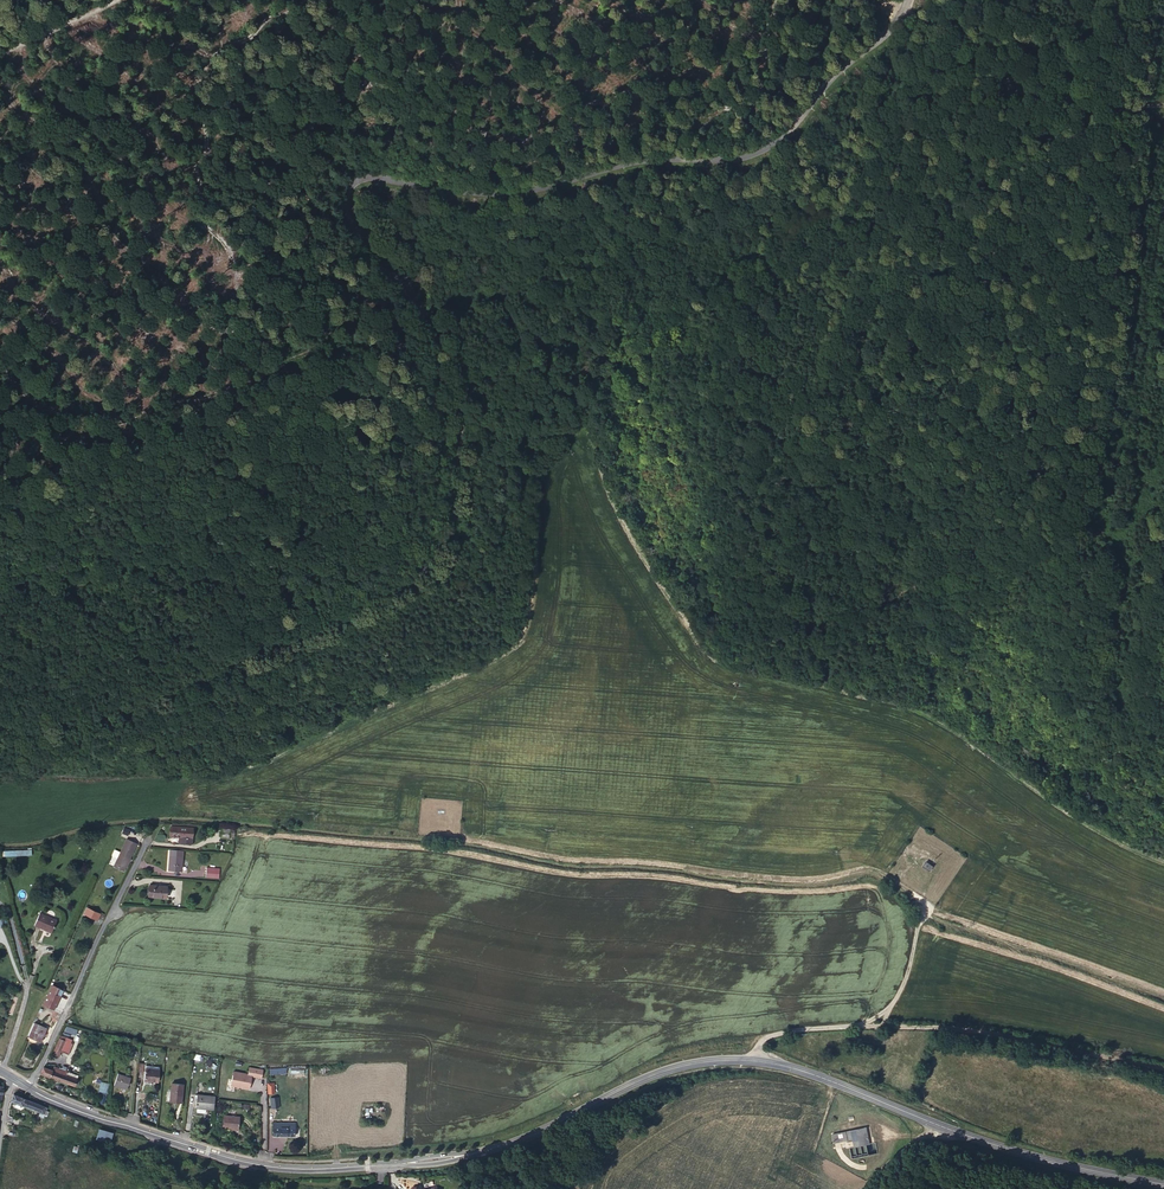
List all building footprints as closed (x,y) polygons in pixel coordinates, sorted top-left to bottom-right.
[(182,836),(183,826),(172,825),(171,835),(182,836)] [(195,827),(183,826),(182,836),(181,842),(193,843),(195,827)] [(231,827),(221,826),(219,835),(230,837),(231,827)] [(122,833),(128,836),(130,830),(124,827),(122,833)] [(126,842),(136,847),(139,841),(129,836),(126,842)] [(136,847),(126,842),(123,850),(120,856),(119,857),(129,861),(136,847)] [(123,850),(117,847),(114,854),(120,856),(123,850)] [(181,853),(168,853),(167,868),(180,869),(181,853)] [(129,861),(119,857),(116,864),(126,868),(129,861)] [(165,884),(148,883),(147,894),(164,895),(165,884)] [(57,923),(40,916),(35,929),(53,936),(57,923)] [(62,996),(52,991),(44,1010),(54,1015),(62,996)] [(46,1034),(35,1029),(30,1041),(41,1046),(46,1034)] [(66,1040),(60,1037),(52,1056),(58,1059),(66,1040)] [(134,1045),(126,1044),(125,1055),(133,1056),(134,1045)] [(158,1067),(146,1066),(144,1078),(157,1079),(158,1067)] [(243,1073),(229,1070),(226,1083),(244,1087),(246,1076),(256,1078),(258,1069),(245,1066),(243,1073)] [(44,1069),(41,1075),(74,1086),(76,1080),(44,1069)] [(127,1076),(114,1075),(113,1087),(126,1089),(127,1076)] [(182,1082),(171,1081),(171,1099),(181,1100),(182,1082)] [(99,1082),(99,1094),(108,1095),(108,1083),(99,1082)] [(212,1108),(214,1096),(197,1094),(195,1106),(212,1108)] [(16,1098),(14,1104),(42,1115),(44,1108),(16,1098)] [(239,1119),(223,1117),(220,1130),(237,1133),(239,1119)] [(278,1128),(277,1122),(270,1122),(269,1135),(291,1135),(292,1128),(278,1128)] [(869,1143),(865,1125),(833,1133),(835,1141),(853,1137),(855,1145),(850,1147),(853,1157),(878,1152),(875,1141),(869,1143)] [(94,1137),(108,1143),(113,1131),(98,1126),(94,1137)]
